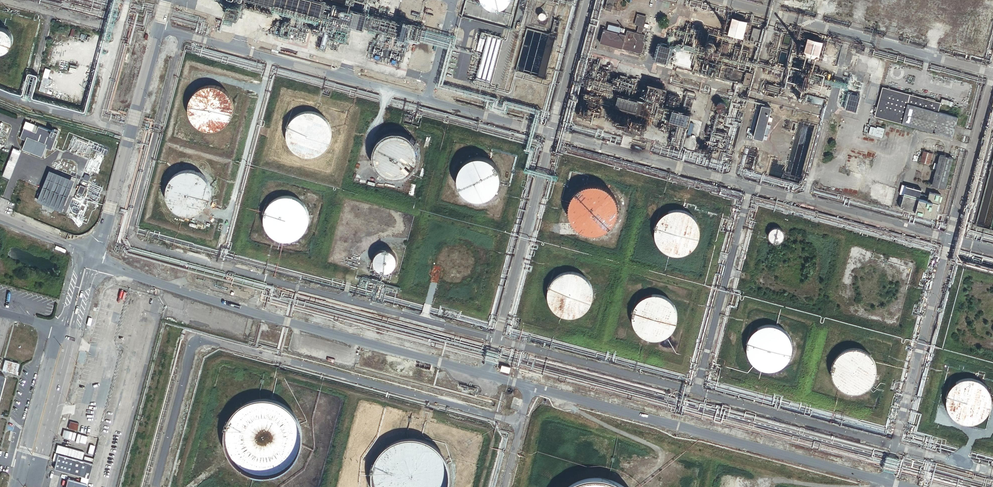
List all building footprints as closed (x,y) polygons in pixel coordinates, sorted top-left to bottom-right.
[(478,0),(479,2),(480,4),(481,6),(483,7),(484,8),(486,9),(488,10),(490,11),(493,11),(495,11),(497,11),(499,10),(501,9),(503,8),(505,7),(506,6),(508,4),(509,2),(510,0),(478,0)] [(613,0),(608,0),(605,10),(610,11),(613,0)] [(602,29),(599,42),(627,49),(627,52),(635,54),(636,53),(640,54),(642,52),(645,44),(643,41),(645,35),(640,34),(642,27),(644,27),(646,16),(637,14),(634,24),(638,26),(636,33),(626,30),(625,35),(618,33),(619,32),(623,33),(624,29),(620,28),(607,24),(606,30),(602,29)] [(749,22),(734,18),(729,35),(744,39),(749,22)] [(12,43),(12,42),(12,40),(12,39),(11,37),(11,36),(10,34),(9,33),(8,32),(6,31),(5,30),(3,30),(2,29),(0,29),(0,54),(2,54),(3,54),(5,53),(6,52),(7,51),(9,50),(10,49),(10,48),(11,46),(12,45),(12,43)] [(755,43),(758,30),(754,29),(750,41),(755,43)] [(825,43),(809,39),(804,54),(820,58),(825,43)] [(672,48),(661,46),(657,62),(668,64),(672,48)] [(751,73),(696,58),(692,70),(748,85),(751,73)] [(233,110),(233,107),(233,105),(233,102),(232,99),(231,96),(229,94),(227,92),(225,90),(223,88),(221,87),(218,86),(215,85),(212,85),(209,85),(207,85),(204,86),(201,87),(199,88),(196,90),(194,92),(192,94),(191,96),(190,99),(189,102),(188,104),(188,107),(188,110),(189,113),(189,116),(191,118),(192,121),(194,123),(196,125),(198,126),(201,128),(203,129),(206,130),(209,130),(212,130),(215,130),(218,129),(220,128),(223,127),(225,125),(227,123),(229,121),(231,118),(232,116),(233,113),(233,110)] [(882,87),(874,116),(952,137),(957,117),(938,112),(940,103),(882,87)] [(642,100),(618,94),(615,105),(639,111),(642,100)] [(725,107),(725,106),(725,104),(725,103),(724,102),(723,102),(722,101),(720,101),(719,101),(718,102),(717,102),(716,103),(716,104),(715,106),(716,107),(716,108),(717,109),(717,110),(719,111),(720,111),(721,111),(722,111),(723,110),(724,109),(725,108),(725,107)] [(770,108),(762,106),(754,137),(762,139),(762,138),(765,138),(766,136),(763,135),(764,133),(767,134),(768,129),(765,128),(767,121),(770,122),(771,117),(768,116),(770,108)] [(688,113),(672,109),(669,120),(685,124),(688,113)] [(330,137),(331,134),(330,131),(330,128),(329,125),(328,123),(326,120),(324,118),(322,116),(320,114),(318,113),(315,112),(312,111),(309,111),(306,111),(304,111),(301,112),(298,113),(296,114),(293,116),(291,118),(289,120),(288,122),(287,125),(286,128),(285,131),(285,133),(285,136),(286,139),(287,142),(288,144),(289,147),(291,149),(293,151),(295,153),(298,154),(301,155),(303,156),(306,156),(309,156),(312,156),(315,155),(317,154),(320,153),(322,151),(324,149),(326,147),(328,145),(329,142),(330,139),(330,137)] [(27,142),(23,150),(41,158),(45,150),(51,152),(59,133),(55,131),(54,132),(52,132),(52,133),(39,128),(36,135),(32,133),(28,131),(24,130),(20,140),(27,142)] [(415,160),(415,157),(415,154),(415,152),(414,149),(412,146),(411,144),(409,142),(407,140),(405,138),(402,137),(400,135),(397,135),(394,134),(391,134),(388,135),(386,135),(383,136),(380,138),(378,139),(376,141),(374,144),(373,146),(371,149),(370,151),(370,154),(370,157),(370,160),(370,163),(371,165),(372,168),(374,170),(376,173),(378,175),(380,176),(383,178),(385,179),(388,179),(391,180),(394,180),(397,180),(399,179),(402,178),(405,176),(407,175),(409,173),(411,171),(412,168),(414,166),(414,163),(415,160)] [(8,179),(19,152),(13,150),(3,176),(8,179)] [(931,153),(922,151),(919,162),(929,164),(931,153)] [(944,188),(952,158),(939,155),(931,185),(944,188)] [(501,184),(501,181),(501,178),(500,175),(499,172),(498,170),(497,167),(495,165),(493,163),(490,161),(488,160),(485,159),(482,158),(480,158),(477,158),(474,158),(471,159),(468,160),(466,161),(464,163),(462,165),(460,167),(458,169),(457,172),(456,175),(455,178),(455,180),(455,183),(456,186),(457,189),(458,191),(460,194),(461,196),(463,198),(466,200),(468,201),(471,202),(474,203),(476,203),(479,203),(482,203),(485,202),(488,201),(490,200),(492,198),(495,196),(496,194),(498,192),(499,189),(500,186),(501,184)] [(210,196),(210,193),(210,190),(210,187),(209,184),(207,182),(206,179),(204,177),(202,175),(200,173),(197,172),(195,171),(192,170),(189,170),(186,170),(183,170),(180,171),(178,172),(175,173),(173,175),(171,177),(169,179),(167,182),(166,184),(165,187),(165,190),(165,193),(165,195),(165,198),(166,201),(167,203),(169,206),(171,208),(173,210),(175,212),(178,213),(180,214),(183,215),(186,215),(189,215),(192,215),(194,214),(197,213),(199,212),(202,210),(204,208),(206,206),(207,204),(209,201),(209,199),(210,196)] [(49,173),(43,188),(44,188),(67,198),(68,198),(74,183),(49,173)] [(83,196),(86,189),(81,186),(78,194),(83,196)] [(905,186),(899,208),(934,217),(940,195),(929,192),(927,196),(919,194),(921,190),(905,186)] [(67,198),(44,188),(38,203),(61,213),(67,198)] [(615,214),(615,211),(615,208),(614,206),(613,203),(612,200),(611,198),(609,196),(607,194),(605,192),(602,191),(599,189),(597,189),(594,188),(591,188),(588,189),(585,189),(583,190),(580,192),(578,193),(576,195),(574,198),(572,200),(571,203),(570,205),(570,208),(569,211),(570,214),(570,217),(571,219),(572,222),(574,224),(575,227),(578,229),(580,230),(582,232),(585,233),(588,233),(591,234),(593,234),(596,233),(599,233),(602,232),(604,230),(607,229),(609,227),(611,225),(612,222),(613,220),(614,217),(615,214)] [(307,222),(308,219),(307,216),(307,213),(306,211),(305,208),(303,206),(302,203),(299,201),(297,200),(295,198),(292,197),(289,197),(286,196),(284,196),(281,196),(278,197),(275,198),(273,200),(270,201),(268,203),(266,205),(265,208),(264,210),(263,213),(262,216),(262,219),(262,222),(263,224),(264,227),(265,230),(266,232),(268,234),(270,236),(272,238),(275,239),(278,241),(280,241),(283,242),(286,242),(289,241),(292,241),(294,240),(297,238),(299,237),(301,235),(303,232),(305,230),(306,227),(307,225),(307,222)] [(699,236),(700,233),(699,231),(699,228),(698,225),(697,222),(695,220),(693,218),(691,216),(689,214),(687,213),(684,212),(681,211),(678,211),(675,211),(673,211),(670,212),(667,213),(665,214),(662,216),(660,218),(658,220),(657,222),(656,225),(655,227),(654,230),(654,233),(654,236),(655,239),(655,242),(657,244),(658,247),(660,249),(662,251),(664,252),(667,254),(670,255),(672,256),(675,256),(678,256),(681,256),(684,255),(686,254),(689,253),(691,251),(693,249),(695,247),(697,244),(698,242),(699,239),(699,236)] [(782,234),(782,233),(782,232),(781,231),(781,230),(780,229),(779,229),(779,228),(778,228),(777,227),(776,227),(775,227),(774,227),(773,227),(772,228),(771,228),(770,229),(769,229),(769,230),(768,231),(768,232),(767,233),(767,234),(767,235),(768,236),(768,237),(768,238),(769,239),(770,240),(771,241),(772,241),(773,242),(774,242),(775,242),(776,242),(777,242),(778,241),(779,241),(779,240),(780,239),(781,239),(781,238),(782,237),(782,236),(782,235),(782,234)] [(397,261),(397,260),(396,258),(396,257),(395,255),(394,254),(393,252),(392,251),(391,250),(389,249),(388,249),(386,248),(384,248),(383,248),(381,248),(379,249),(378,249),(376,250),(375,251),(374,252),(373,254),(372,255),(371,256),(371,258),(370,260),(370,261),(370,263),(371,265),(371,266),(372,268),(373,269),(374,270),(375,272),(376,273),(378,273),(379,274),(381,274),(382,275),(384,275),(386,274),(387,274),(389,273),(390,273),(392,272),(393,271),(394,269),(395,268),(396,266),(396,265),(396,263),(397,261)] [(592,298),(592,295),(592,292),(591,289),(591,287),(589,284),(588,282),(586,279),(584,277),(582,276),(579,274),(577,273),(574,272),(571,272),(568,272),(565,272),(562,273),(560,274),(557,275),(555,277),(553,279),(551,281),(549,284),(548,286),(547,289),(547,292),(547,295),(547,298),(547,300),(548,303),(549,306),(551,308),(553,310),(555,312),(557,314),(560,315),(562,316),(565,317),(568,318),(571,318),(574,317),(576,317),(579,316),(581,314),(584,312),(586,311),(588,308),(589,306),(591,303),(591,301),(592,298)] [(227,286),(215,283),(214,286),(212,285),(211,288),(225,292),(227,286)] [(677,320),(677,318),(677,315),(676,312),(676,309),(674,306),(673,304),(671,302),(669,300),(667,298),(664,297),(661,296),(659,295),(656,295),(653,295),(650,295),(647,296),(645,297),(642,298),(640,300),(638,302),(636,304),(634,306),(633,309),(632,312),(632,314),(631,317),(632,320),(632,323),(633,326),(634,328),(636,331),(638,333),(640,335),(642,337),(644,338),(647,339),(650,340),(653,340),(656,340),(658,340),(661,339),(664,338),(666,337),(669,335),(671,333),(673,331),(674,328),(675,326),(676,323),(677,320)] [(791,350),(791,348),(791,345),(790,342),(789,339),(788,337),(787,334),(785,332),(783,330),(780,328),(778,327),(775,326),(773,325),(770,325),(767,325),(764,325),(761,326),(759,327),(756,328),(754,330),(751,332),(750,334),(748,336),(747,339),(746,342),(745,344),(745,347),(745,350),(746,353),(747,356),(748,358),(750,361),(751,363),(753,365),(756,367),(758,368),(761,369),(764,370),(767,370),(769,370),(772,370),(775,369),(778,368),(780,367),(782,365),(785,363),(786,361),(788,359),(789,356),(790,353),(791,350)] [(876,373),(876,370),(876,368),(875,365),(874,362),(873,359),(871,357),(870,355),(868,353),(865,351),(863,350),(860,349),(857,348),(855,347),(852,347),(849,348),(846,349),(843,350),(841,351),(839,353),(836,355),(835,357),(833,359),(832,362),(831,364),(830,367),(830,370),(830,373),(831,376),(832,378),(833,381),(834,383),(836,386),(838,388),(841,389),(843,391),(846,392),(849,393),(851,393),(854,393),(857,393),(860,392),(863,391),(865,390),(867,388),(870,386),(871,384),(873,381),(874,379),(875,376),(876,373)] [(509,367),(500,365),(499,370),(508,373),(509,367)] [(990,404),(990,401),(990,398),(990,396),(989,393),(988,390),(986,388),(984,386),(982,384),(980,382),(978,381),(975,379),(972,379),(969,378),(966,378),(964,379),(961,379),(958,380),(956,382),(953,383),(951,385),(949,387),(948,390),(947,393),(946,395),(945,398),(945,401),(945,404),(946,407),(946,409),(948,412),(949,414),(951,417),(953,419),(955,420),(958,422),(960,423),(963,423),(966,424),(969,424),(972,424),(975,423),(977,422),(980,420),(982,419),(984,417),(986,415),(988,412),(989,410),(990,407),(990,404)] [(300,448),(301,443),(301,438),(301,433),(300,428),(299,424),(297,419),(294,415),(291,412),(287,408),(284,405),(279,403),(275,401),(270,400),(265,399),(260,399),(256,400),(251,401),(246,403),(242,405),(238,408),(235,411),(232,415),(229,419),(227,423),(225,428),(224,433),(224,438),(224,442),(225,447),(227,452),(229,456),(231,460),(234,464),(238,467),(242,470),(246,473),(251,474),(255,476),(260,476),(265,476),(270,476),(274,475),(279,473),(283,470),(287,468),(291,464),(294,461),(296,457),(299,452),(300,448)] [(449,481),(449,477),(449,472),(448,467),(447,462),(445,458),(442,454),(439,450),(435,447),(432,444),(427,441),(423,440),(418,438),(413,438),(408,438),(404,438),(399,440),(394,441),(390,444),(386,446),(383,450),(380,453),(377,458),(375,462),(373,467),(372,471),(372,476),(372,481),(373,486),(374,486),(448,486),(449,481)] [(94,463),(60,454),(56,469),(84,476),(82,483),(69,479),(67,486),(88,486),(94,463)] [(621,486),(616,483),(611,481),(605,479),(599,479),(593,479),(587,479),(581,481),(576,483),(570,486),(569,486),(623,486),(621,486)]
